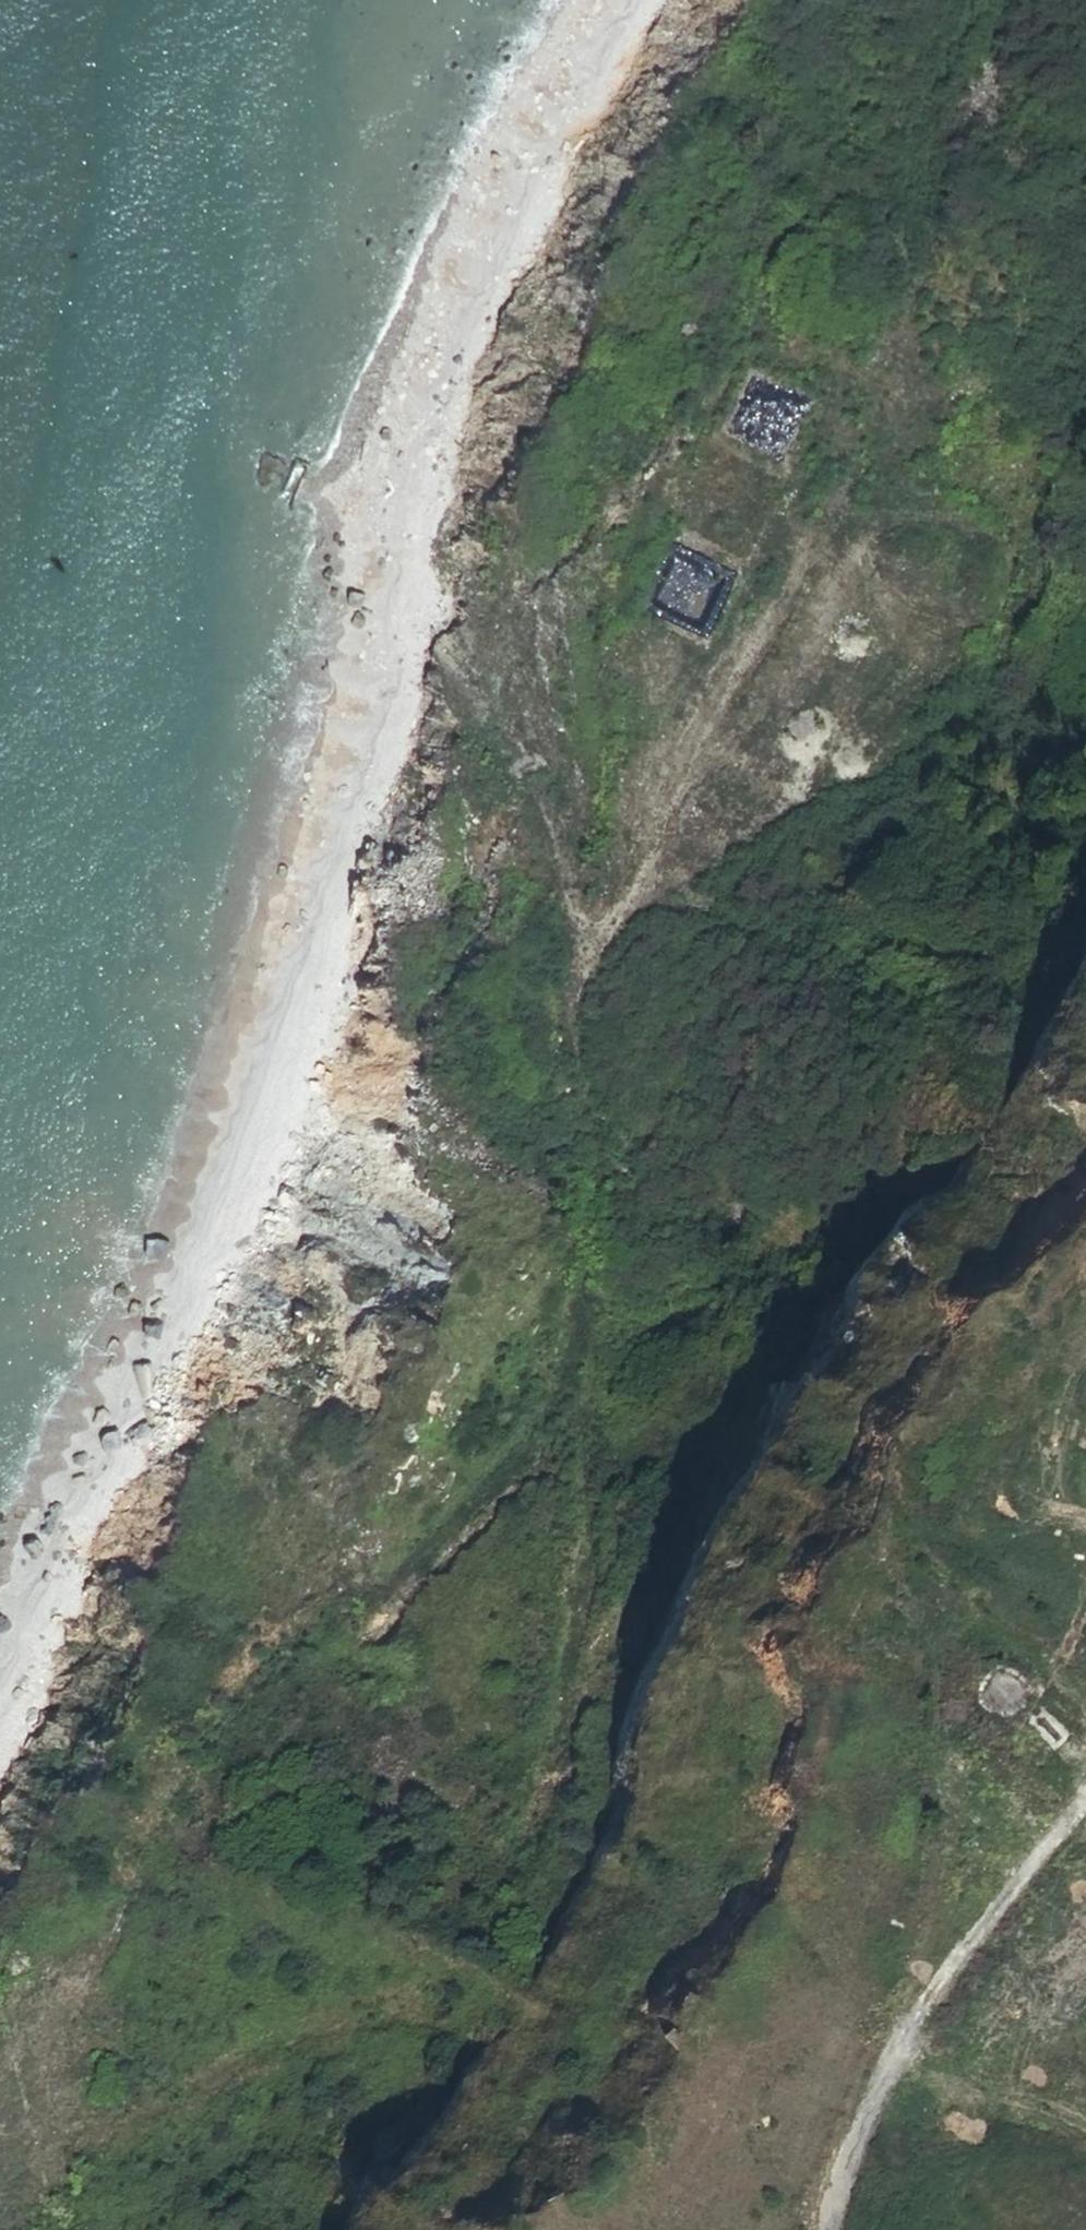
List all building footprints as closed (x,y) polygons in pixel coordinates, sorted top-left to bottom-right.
[(1040,1768),(1085,1728),(1051,1699),(1044,1706),(1040,1702),(1015,1741),(1040,1768)] [(1085,1929),(1061,1981),(1077,1988),(1073,1997),(1085,2003),(1085,1929)]
